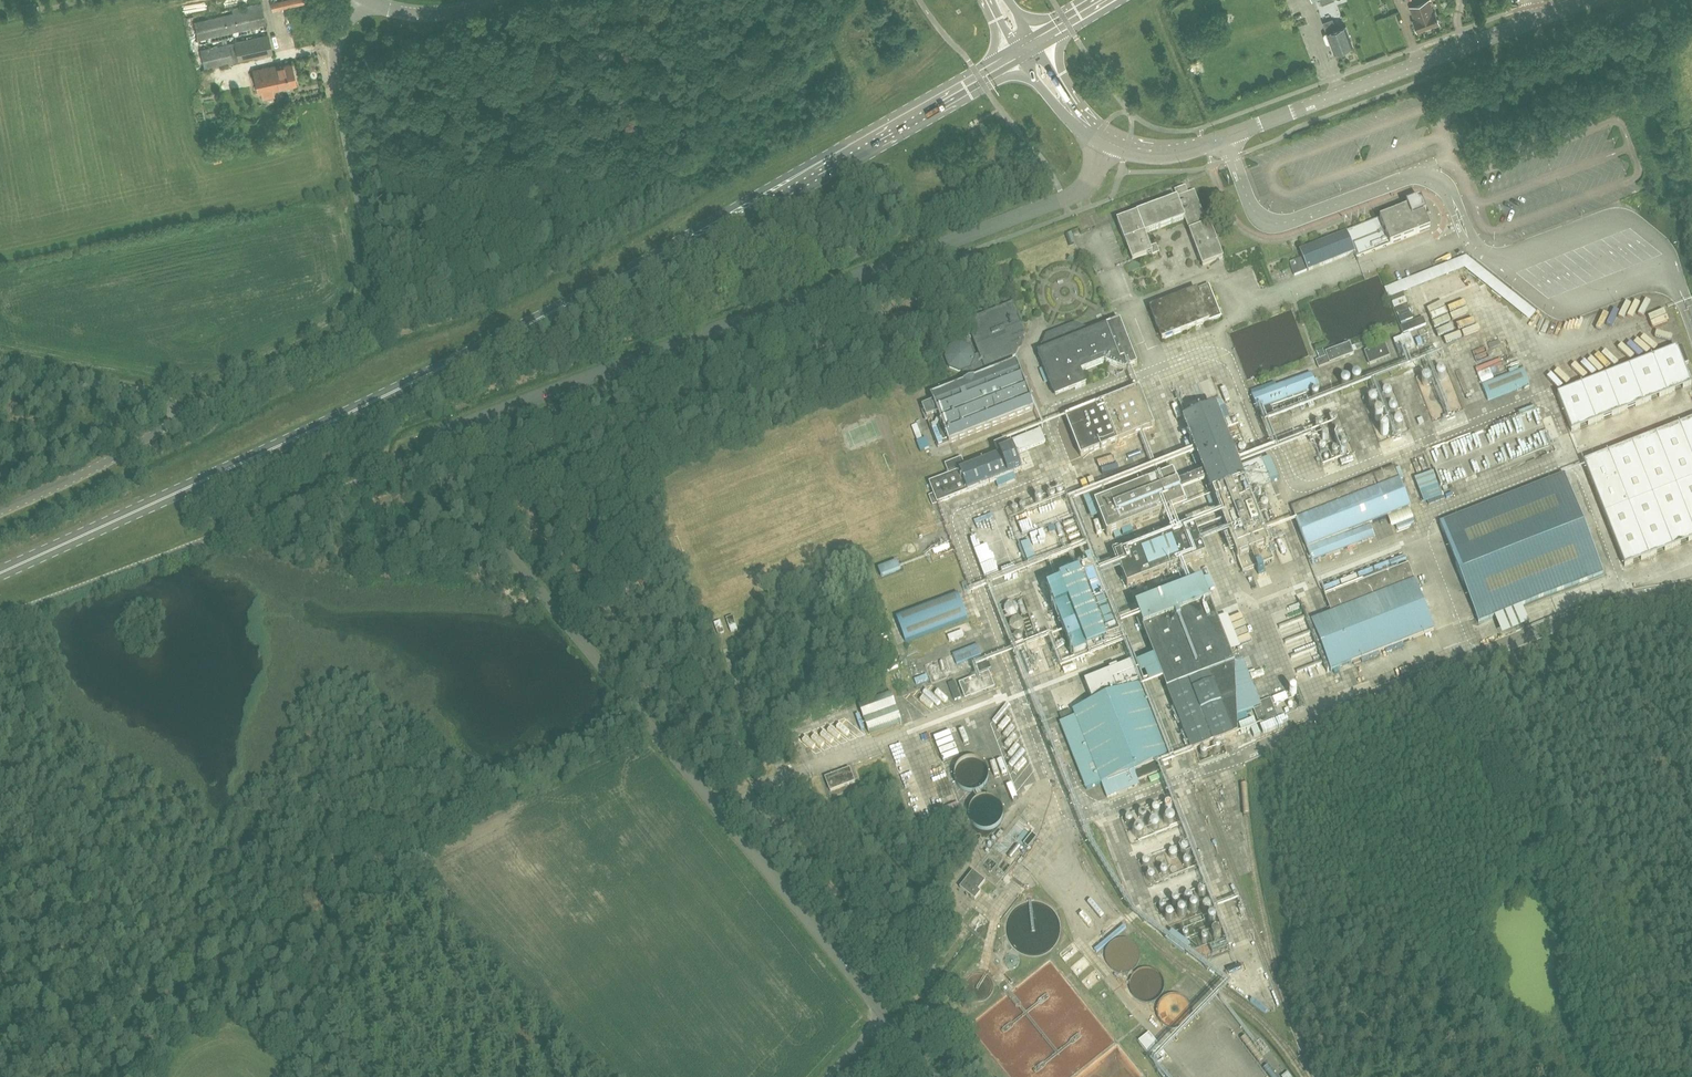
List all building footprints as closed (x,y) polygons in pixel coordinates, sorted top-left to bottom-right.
[(303,0),(287,0),(271,4),(273,9),(303,2),(303,0)] [(1417,31),(1439,23),(1435,13),(1434,13),(1429,0),(1410,7),(1415,20),(1413,21),(1417,31)] [(23,13),(38,10),(36,2),(21,5),(23,13)] [(198,39),(266,24),(262,6),(194,22),(198,39)] [(1345,26),(1336,29),(1332,19),(1323,22),(1327,33),(1325,33),(1324,36),(1326,43),(1328,44),(1331,43),(1334,52),(1345,47),(1348,48),(1351,47),(1352,45),(1353,45),(1345,26)] [(272,53),(268,34),(200,50),(204,68),(272,53)] [(275,67),(280,86),(295,82),(291,63),(275,67)] [(1201,76),(1195,63),(1189,66),(1195,79),(1201,76)] [(275,65),(253,70),(259,94),(281,89),(280,86),(275,67),(275,65)] [(991,82),(1008,76),(1005,69),(989,75),(991,82)] [(1222,258),(1209,223),(1206,224),(1194,191),(1188,194),(1187,190),(1178,193),(1179,197),(1177,198),(1137,213),(1117,221),(1124,241),(1125,240),(1125,242),(1126,242),(1132,260),(1158,250),(1158,252),(1159,252),(1156,244),(1150,246),(1145,234),(1185,219),(1189,231),(1190,231),(1203,266),(1222,258)] [(1407,208),(1346,232),(1300,250),(1308,271),(1354,252),(1356,258),(1430,229),(1424,214),(1426,213),(1420,199),(1406,205),(1407,208)] [(412,239),(401,242),(403,253),(415,250),(412,239)] [(1294,275),(1307,270),(1302,257),(1289,262),(1294,275)] [(1391,296),(1469,270),(1535,320),(1542,312),(1471,257),(1387,285),(1391,296)] [(1533,275),(1530,280),(1542,286),(1544,282),(1533,275)] [(1221,317),(1209,285),(1150,308),(1162,340),(1221,317)] [(1655,293),(1643,298),(1645,303),(1657,299),(1655,293)] [(1646,305),(1649,311),(1664,302),(1661,297),(1646,305)] [(949,367),(951,368),(959,372),(961,371),(964,378),(971,376),(970,374),(1016,355),(1026,334),(1013,302),(966,321),(979,354),(975,356),(971,346),(960,342),(949,346),(944,357),(949,367)] [(1629,315),(1633,322),(1648,315),(1645,308),(1629,315)] [(1606,311),(1606,315),(1598,314),(1595,331),(1601,332),(1602,329),(1610,330),(1613,312),(1606,311)] [(1137,364),(1120,320),(1093,331),(1075,323),(1046,335),(1039,352),(1037,353),(1055,398),(1086,385),(1081,372),(1105,362),(1124,371),(1137,364)] [(1669,321),(1653,325),(1655,332),(1671,327),(1669,321)] [(1393,340),(1398,353),(1415,347),(1409,334),(1393,340)] [(1651,350),(1649,347),(1655,342),(1648,334),(1633,346),(1643,358),(1651,350)] [(1329,363),(1343,358),(1354,354),(1353,351),(1351,346),(1350,343),(1338,347),(1325,352),(1326,356),(1325,356),(1322,349),(1316,351),(1319,359),(1316,360),(1318,368),(1329,363)] [(1385,343),(1364,352),(1369,365),(1390,356),(1385,343)] [(1691,384),(1684,364),(1688,362),(1681,346),(1558,394),(1572,431),(1691,384)] [(1016,361),(930,395),(933,402),(922,406),(926,418),(927,418),(938,447),(949,443),(1035,410),(1016,361)] [(1451,378),(1446,366),(1438,370),(1443,381),(1451,378)] [(1482,384),(1488,401),(1529,384),(1523,368),(1482,384)] [(1431,371),(1422,375),(1427,387),(1436,383),(1431,371)] [(1251,395),(1257,410),(1317,389),(1311,373),(1251,395)] [(1154,427),(1139,388),(1065,417),(1080,457),(1154,427)] [(1227,420),(1234,418),(1226,397),(1220,400),(1227,420)] [(1393,412),(1400,410),(1398,402),(1391,404),(1393,412)] [(1183,422),(1211,495),(1213,495),(1237,559),(1242,572),(1274,559),(1269,547),(1247,492),(1271,483),(1262,460),(1240,468),(1216,409),(1183,422)] [(1448,418),(1451,424),(1459,421),(1456,415),(1448,418)] [(1396,417),(1397,426),(1405,425),(1404,416),(1396,417)] [(1584,462),(1625,566),(1691,540),(1691,420),(1584,462)] [(1387,437),(1395,434),(1390,423),(1382,426),(1387,437)] [(916,426),(921,437),(926,435),(921,424),(916,426)] [(1015,478),(1014,474),(1021,471),(1014,454),(1045,442),(1040,429),(1002,444),(1005,452),(968,467),(959,470),(960,471),(949,475),(929,483),(933,494),(929,496),(932,505),(937,504),(968,492),(995,480),(997,485),(1015,478)] [(1436,455),(1439,463),(1445,460),(1442,453),(1436,455)] [(1110,455),(1094,461),(1096,467),(1112,461),(1110,455)] [(1354,468),(1349,455),(1326,464),(1331,476),(1354,468)] [(1266,460),(1274,480),(1282,477),(1274,457),(1266,460)] [(961,458),(945,464),(949,475),(960,471),(959,470),(968,467),(967,464),(964,465),(961,458)] [(1139,468),(1145,485),(1158,480),(1152,463),(1139,468)] [(1312,561),(1361,543),(1375,538),(1370,524),(1410,508),(1399,479),(1394,466),(1291,506),(1296,519),(1307,548),(1312,561)] [(1559,469),(1548,473),(1551,479),(1439,523),(1479,623),(1603,574),(1564,474),(1561,475),(1559,469)] [(1427,506),(1447,501),(1439,472),(1420,477),(1427,506)] [(1185,505),(1173,474),(1158,480),(1145,485),(1103,501),(1102,498),(1098,500),(1099,503),(1095,504),(1107,536),(1113,533),(1115,539),(1121,537),(1119,531),(1121,530),(1123,536),(1133,532),(1131,526),(1185,505)] [(974,503),(986,499),(983,493),(972,496),(974,503)] [(1396,528),(1418,520),(1415,513),(1393,522),(1396,528)] [(1028,514),(1019,517),(1026,535),(1034,532),(1028,514)] [(1000,523),(994,524),(997,534),(1003,532),(1000,523)] [(1205,557),(1193,526),(1118,555),(1117,552),(1114,553),(1115,556),(1115,557),(1127,588),(1205,557)] [(939,556),(955,549),(952,541),(936,549),(939,556)] [(1029,557),(1038,554),(1033,541),(1025,544),(1029,557)] [(978,548),(982,559),(997,554),(992,543),(978,548)] [(1023,548),(1015,550),(1021,568),(1029,565),(1023,548)] [(1005,556),(987,570),(995,580),(1003,574),(1001,571),(1011,563),(1005,556)] [(882,566),(884,576),(905,571),(902,561),(882,566)] [(1325,597),(1331,613),(1311,621),(1330,671),(1434,631),(1414,580),(1408,564),(1325,597)] [(1055,607),(1075,656),(1106,643),(1120,638),(1092,569),(1060,581),(1069,602),(1055,607)] [(1238,733),(1234,664),(1210,602),(1202,582),(1135,609),(1143,628),(1167,690),(1191,751),(1238,733)] [(906,641),(968,618),(959,593),(896,617),(906,641)] [(1026,615),(1032,614),(1029,601),(1023,603),(1026,615)] [(1010,619),(1021,616),(1020,609),(1008,611),(1010,619)] [(1013,620),(1015,632),(1027,629),(1025,618),(1013,620)] [(1044,636),(1050,635),(1047,620),(1041,622),(1044,636)] [(961,630),(950,634),(953,640),(963,635),(961,630)] [(1234,646),(1236,650),(1252,644),(1251,639),(1234,646)] [(1092,699),(1139,681),(1132,662),(1085,681),(1092,699)] [(930,664),(914,669),(919,686),(936,680),(930,664)] [(1070,666),(1071,673),(1083,671),(1082,664),(1070,666)] [(1252,670),(1260,690),(1273,685),(1265,665),(1252,670)] [(957,674),(959,681),(973,677),(971,670),(957,674)] [(995,687),(988,671),(959,683),(965,698),(995,687)] [(1137,780),(1157,772),(1154,762),(1169,756),(1140,683),(1084,705),(1082,699),(1070,703),(1072,710),(1074,715),(1101,783),(1107,798),(1139,785),(1137,780)] [(1276,696),(1278,704),(1302,698),(1299,685),(1288,687),(1289,693),(1276,696)] [(902,721),(891,692),(858,704),(869,733),(902,721)] [(1259,724),(1278,716),(1277,716),(1275,711),(1270,698),(1259,702),(1261,706),(1254,709),(1259,724)] [(1010,700),(993,707),(1006,741),(1024,734),(1010,700)] [(842,728),(857,723),(853,709),(838,713),(842,728)] [(1071,710),(1060,714),(1062,720),(1073,716),(1071,710)] [(1302,720),(1312,716),(1311,712),(1300,715),(1302,720)] [(1246,713),(1237,716),(1237,723),(1248,718),(1246,713)] [(1062,720),(1058,721),(1085,788),(1101,783),(1074,715),(1073,716),(1062,720)] [(814,735),(826,729),(821,719),(809,725),(814,735)] [(1288,737),(1304,731),(1301,725),(1285,731),(1288,737)] [(1284,733),(1268,737),(1270,745),(1286,741),(1284,733)] [(904,774),(914,771),(904,743),(894,747),(904,774)] [(854,782),(849,769),(825,778),(830,791),(854,782)] [(973,800),(978,804),(986,793),(981,789),(985,785),(973,776),(965,788),(976,796),(973,800)] [(924,791),(915,794),(917,800),(926,797),(924,791)] [(1172,812),(1167,818),(1173,824),(1179,817),(1172,812)] [(1135,829),(1141,837),(1148,832),(1142,823),(1135,829)] [(1046,828),(1037,843),(1043,847),(1053,833),(1046,828)] [(1169,849),(1178,846),(1173,832),(1164,835),(1169,849)] [(1150,857),(1158,855),(1153,840),(1145,843),(1150,857)] [(1172,851),(1175,858),(1181,856),(1178,848),(1172,851)] [(1025,884),(1035,869),(1021,861),(1012,875),(1025,884)] [(1050,866),(1060,878),(1064,875),(1054,863),(1050,866)] [(1178,863),(1173,866),(1177,874),(1183,871),(1178,863)] [(1049,868),(1044,871),(1055,886),(1059,883),(1049,868)] [(985,881),(973,871),(960,888),(975,899),(981,892),(978,890),(985,881)] [(1066,878),(1062,880),(1070,896),(1074,894),(1066,878)] [(1063,885),(1057,888),(1066,907),(1071,904),(1063,885)] [(1169,913),(1173,923),(1178,921),(1174,911),(1169,913)] [(1218,923),(1220,917),(1213,914),(1211,920),(1218,923)] [(1139,954),(1139,951),(1138,948),(1136,945),(1134,942),(1132,940),(1128,939),(1126,938),(1122,938),(1120,938),(1116,939),(1114,941),(1111,943),(1109,945),(1108,948),(1107,951),(1106,954),(1107,957),(1108,961),(1109,963),(1111,966),(1113,967),(1116,969),(1120,970),(1122,971),(1126,970),(1129,969),(1132,968),(1134,966),(1136,964),(1138,961),(1139,957),(1139,954)] [(1218,955),(1232,951),(1229,942),(1215,946),(1218,955)] [(1075,948),(1064,953),(1067,959),(1077,954),(1075,948)] [(1071,964),(1082,958),(1079,953),(1068,959),(1071,964)] [(1163,984),(1163,980),(1162,977),(1160,974),(1159,972),(1156,970),(1154,969),(1150,968),(1147,967),(1144,967),(1141,968),(1138,970),(1136,971),(1134,973),(1132,977),(1131,980),(1130,983),(1131,986),(1131,989),(1132,991),(1134,994),(1137,996),(1139,998),(1142,999),(1146,1000),(1149,1000),(1153,999),(1155,998),(1158,996),(1160,993),(1162,990),(1163,987),(1163,984)] [(1093,992),(1106,985),(1100,974),(1088,981),(1093,992)] [(1259,1001),(1254,1007),(1269,1020),(1273,1015),(1259,1001)] [(1160,1046),(1149,1032),(1138,1040),(1150,1054),(1160,1046)]
